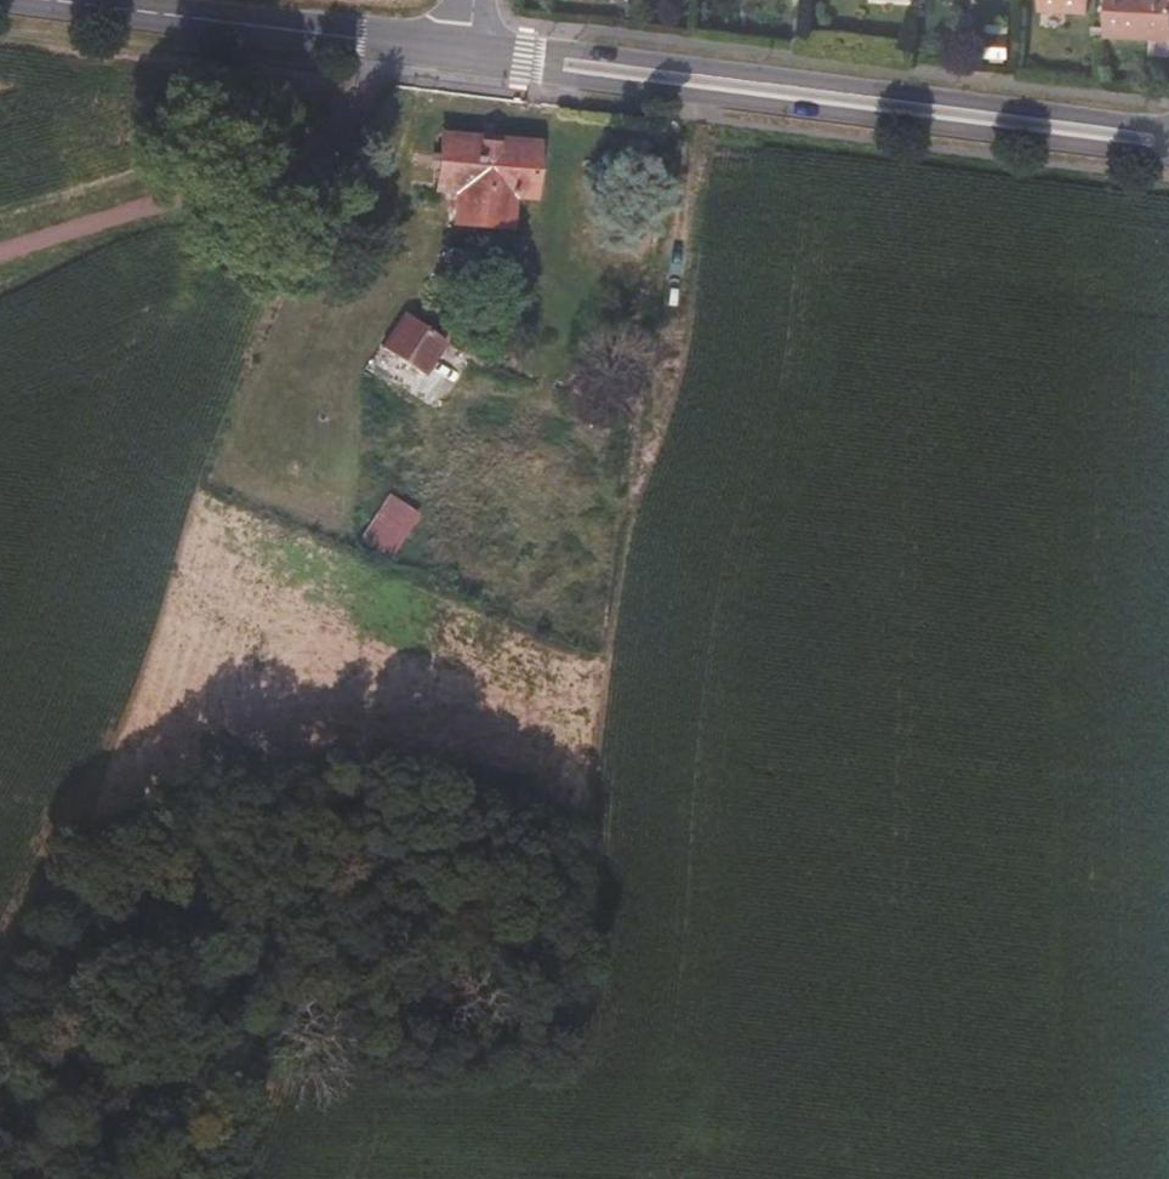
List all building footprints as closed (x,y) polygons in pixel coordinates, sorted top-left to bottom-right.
[(1091,0),(1043,0),(1043,11),(1091,13),(1091,0)] [(1108,34),(1168,38),(1168,0),(1109,0),(1108,34)] [(559,194),(563,148),(473,134),(469,181),(492,184),(488,217),(531,224),(535,191),(559,194)] [(482,333),(442,309),(420,343),(462,367),(482,333)] [(389,560),(419,514),(388,495),(359,540),(389,560)]
